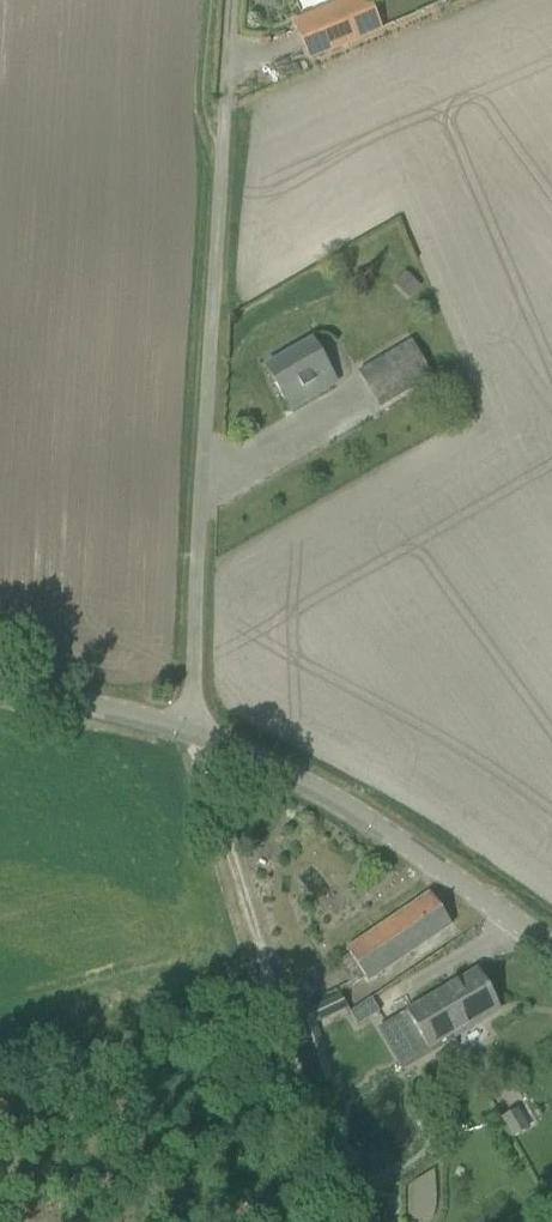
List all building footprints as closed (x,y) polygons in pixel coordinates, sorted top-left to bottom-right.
[(295,20),(312,58),(380,30),(368,0),(343,0),(295,20)] [(316,395),(336,383),(311,341),(266,367),(291,410),(292,409),(284,396),(308,382),(316,395)] [(360,373),(380,407),(431,377),(411,343),(360,373)] [(430,894),(347,950),(368,982),(452,925),(430,894)] [(383,1026),(404,1063),(499,1008),(478,970),(383,1026)] [(299,1014),(318,1085),(333,1081),(317,1023),(348,1008),(342,994),(299,1014)] [(347,1009),(353,1022),(376,1010),(369,998),(347,1009)] [(512,1137),(526,1128),(518,1114),(503,1122),(512,1137)]
